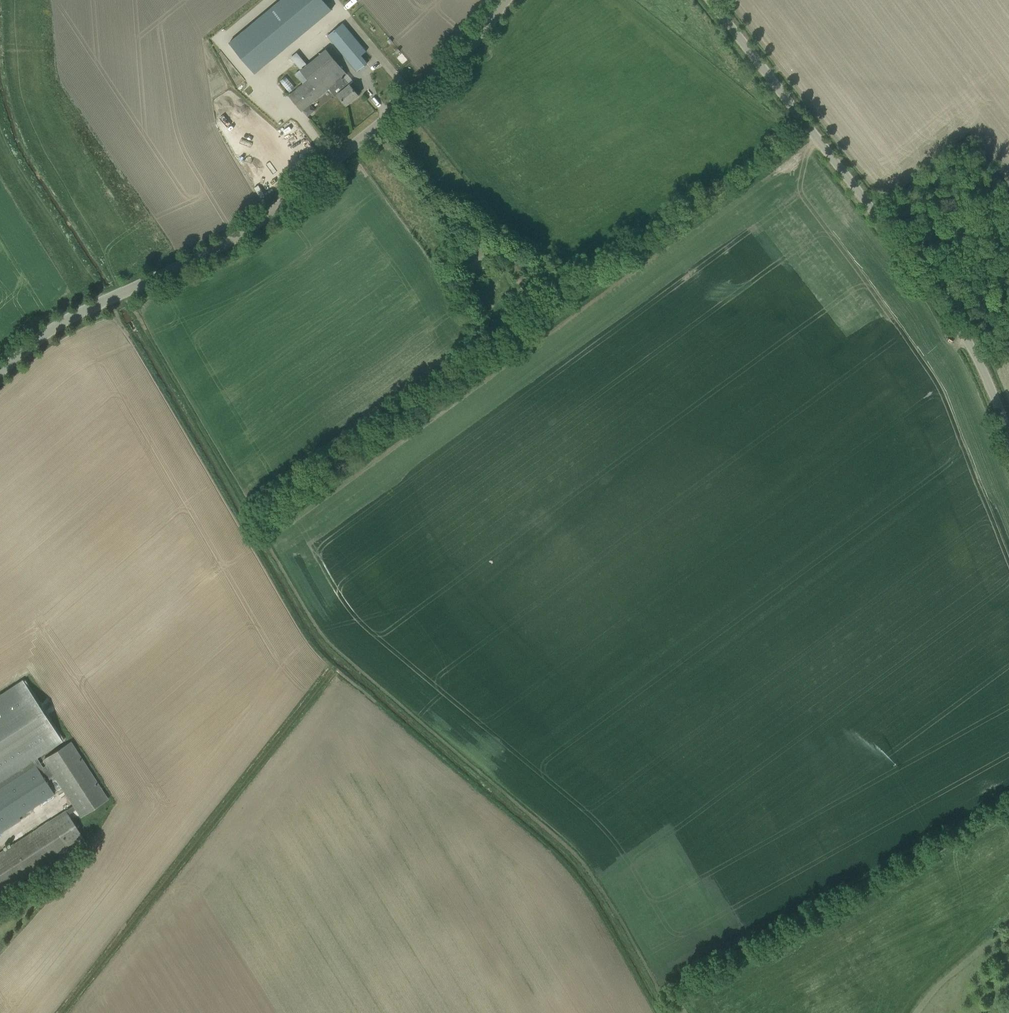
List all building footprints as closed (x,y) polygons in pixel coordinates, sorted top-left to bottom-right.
[(229,42),(255,73),(331,9),(324,0),(280,0),(229,42)] [(343,23),(327,36),(357,71),(367,63),(361,55),(366,50),(343,23)] [(295,74),(303,84),(289,95),(302,111),(303,111),(302,110),(329,88),(336,97),(338,95),(346,105),(358,95),(352,87),(351,87),(343,77),(346,74),(325,49),(295,74)] [(62,741),(22,680),(0,694),(0,781),(62,741)] [(11,821),(15,827),(38,812),(45,823),(0,852),(0,893),(84,839),(81,834),(68,814),(75,810),(80,817),(108,799),(71,741),(42,759),(47,768),(40,773),(35,765),(0,788),(0,829),(11,821)]
